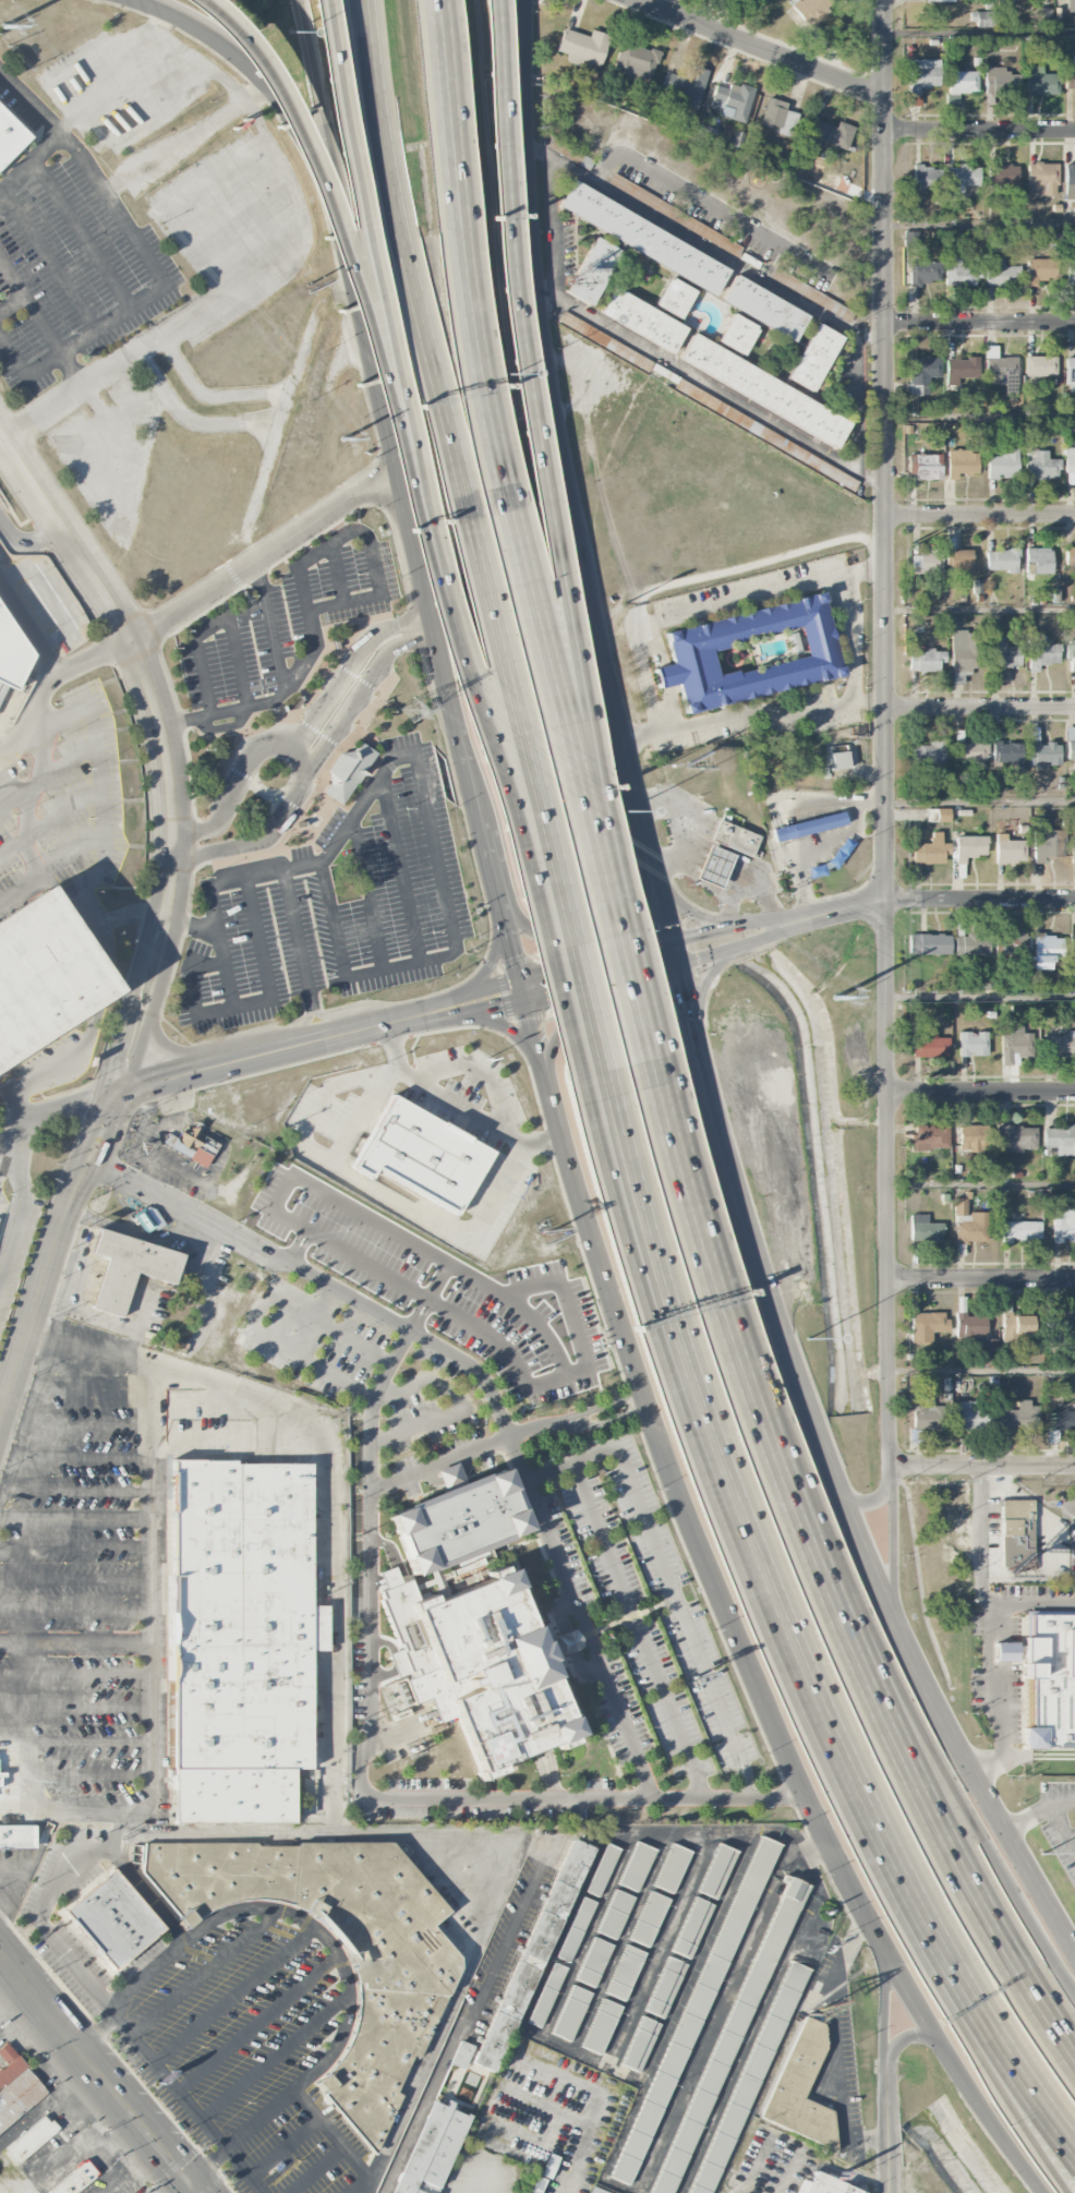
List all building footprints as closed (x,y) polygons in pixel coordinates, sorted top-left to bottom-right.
[(804,21),(808,16),(813,23),(829,11),(825,8),(832,2),(830,0),(800,0),(799,1),(799,0),(797,0),(790,5),(804,21)] [(1067,12),(1074,12),(1074,0),(1067,0),(1067,12)] [(1034,27),(1051,27),(1051,8),(1034,8),(1034,27)] [(993,26),(993,12),(969,12),(969,26),(993,26)] [(563,28),(556,50),(567,55),(565,62),(578,67),(580,60),(599,67),(609,36),(591,29),(589,37),(563,28)] [(620,41),(612,70),(625,74),(624,79),(640,83),(642,77),(649,80),(654,63),(656,64),(661,51),(650,48),(649,50),(620,41)] [(1074,93),(1074,57),(1071,57),(1071,69),(1065,69),(1065,93),(1074,93)] [(909,106),(920,106),(920,88),(940,87),(939,59),(908,60),(909,106)] [(665,72),(660,89),(680,95),(677,104),(696,109),(708,71),(686,64),(683,76),(665,72)] [(1059,95),(1058,74),(1042,74),(1042,66),(1025,67),(1026,95),(1059,95)] [(977,71),(947,72),(948,107),(958,107),(958,93),(977,93),(977,71)] [(715,85),(712,98),(713,98),(710,108),(716,110),(717,108),(721,109),(718,115),(729,118),(729,119),(744,123),(754,88),(739,84),(738,86),(729,84),(728,89),(715,85)] [(768,97),(759,125),(770,129),(771,125),(778,128),(776,133),(790,137),(798,113),(785,109),(786,104),(768,97)] [(37,147),(0,110),(0,179),(37,147)] [(807,117),(800,134),(805,135),(797,154),(812,159),(819,141),(845,152),(855,128),(838,121),(835,129),(807,117)] [(723,123),(721,131),(728,134),(730,125),(723,123)] [(700,124),(698,132),(713,137),(715,129),(700,124)] [(592,161),(567,146),(561,155),(587,170),(592,161)] [(1057,195),(1056,163),(1027,163),(1027,184),(1023,184),(1024,196),(1057,195)] [(1018,187),(1018,165),(987,166),(988,187),(1018,187)] [(1065,198),(1074,198),(1074,165),(1064,165),(1065,198)] [(979,166),(947,167),(948,198),(962,197),(962,187),(979,186),(979,166)] [(913,167),(913,189),(939,189),(939,167),(913,167)] [(728,268),(571,179),(556,206),(714,294),(728,268)] [(905,247),(917,247),(918,232),(906,231),(905,247)] [(591,306),(621,251),(594,236),(564,291),(591,306)] [(945,287),(974,286),(974,265),(961,265),(961,252),(944,253),(945,287)] [(1067,255),(1067,300),(1074,300),(1074,255),(1067,255)] [(909,284),(940,284),(940,262),(927,262),(927,256),(917,256),(918,262),(909,262),(909,284)] [(1003,258),(985,258),(986,287),(1019,286),(1018,266),(1003,267),(1003,258)] [(1037,287),(1037,279),(1057,279),(1057,259),(1027,259),(1026,287),(1037,287)] [(720,301),(793,341),(808,315),(735,274),(720,301)] [(653,303),(678,318),(696,291),(671,276),(653,303)] [(597,312),(671,353),(686,326),(613,286),(597,312)] [(716,340),(742,354),(758,326),(732,313),(716,340)] [(843,337),(816,322),(784,377),(811,393),(843,337)] [(835,448),(850,421),(692,333),(677,360),(835,448)] [(985,377),(992,377),(992,385),(1017,385),(1017,358),(997,358),(997,346),(986,346),(985,377)] [(1056,376),(1056,356),(1025,357),(1025,377),(1056,376)] [(908,357),(908,384),(904,384),(904,395),(927,396),(927,377),(940,377),(941,357),(908,357)] [(958,378),(978,378),(979,358),(946,357),(945,385),(958,386),(958,378)] [(1066,357),(1066,392),(1074,392),(1074,357),(1066,357)] [(854,489),(859,479),(669,376),(663,386),(854,489)] [(987,457),(988,479),(1019,478),(1018,447),(1001,448),(1001,456),(987,457)] [(947,451),(946,479),(956,479),(956,474),(978,475),(979,451),(947,451)] [(1059,459),(1048,459),(1048,451),(1025,451),(1025,479),(1060,478),(1059,459)] [(907,455),(908,474),(920,474),(920,480),(941,479),(941,454),(907,455)] [(1064,569),(1074,569),(1074,547),(1064,547),(1064,569)] [(1051,574),(1052,549),(1025,548),(1025,563),(1032,563),(1032,573),(1051,574)] [(971,575),(972,550),(946,549),(946,568),(963,568),(963,575),(971,575)] [(985,550),(986,571),(1017,571),(1017,550),(985,550)] [(664,628),(672,663),(655,666),(660,688),(678,685),(684,710),(841,678),(824,595),(664,628)] [(14,689),(0,682),(0,605),(32,652),(14,689)] [(963,683),(962,676),(970,676),(970,669),(977,669),(977,630),(951,631),(951,683),(963,683)] [(1039,673),(1039,664),(1058,665),(1059,644),(1045,643),(1045,636),(1030,635),(1028,672),(1039,673)] [(990,636),(990,669),(1017,669),(1017,648),(1005,648),(1005,636),(990,636)] [(945,650),(909,651),(909,672),(938,671),(938,662),(945,662),(945,650)] [(1074,760),(1074,771),(1074,727),(1065,727),(1066,760),(1074,760)] [(375,751),(358,740),(349,755),(342,751),(319,791),(342,806),(375,751)] [(929,746),(912,746),(911,765),(944,766),(944,741),(929,741),(929,746)] [(954,743),(955,763),(986,762),(985,741),(954,743)] [(1059,744),(1038,744),(1038,741),(1029,741),(1030,764),(1060,763),(1059,744)] [(1021,743),(991,743),(992,762),(1010,762),(1011,774),(1022,774),(1021,743)] [(832,770),(848,768),(846,752),(829,754),(832,770)] [(775,841),(846,824),(843,811),(772,828),(775,841)] [(751,856),(760,835),(718,819),(710,841),(751,856)] [(1045,820),(1033,820),(1032,863),(1044,863),(1044,858),(1061,858),(1062,831),(1044,830),(1045,820)] [(912,844),(913,864),(943,864),(943,854),(949,854),(949,843),(941,843),(941,832),(930,832),(930,843),(912,844)] [(1025,863),(1025,841),(1006,841),(1006,834),(995,834),(995,863),(1025,863)] [(986,836),(954,837),(955,864),(964,864),(964,856),(986,856),(986,836)] [(693,879),(718,889),(732,854),(708,844),(693,879)] [(117,989),(0,1068),(0,916),(47,884),(117,989)] [(954,937),(954,957),(989,956),(988,927),(965,928),(966,936),(954,937)] [(1024,932),(998,933),(998,957),(1025,956),(1024,932)] [(950,955),(950,934),(908,934),(908,954),(950,955)] [(1062,958),(1062,936),(1032,935),(1032,969),(1051,969),(1052,958),(1062,958)] [(1001,1035),(1000,1065),(1011,1066),(1011,1056),(1029,1057),(1030,1033),(1022,1033),(1022,1025),(1009,1025),(1009,1035),(1001,1035)] [(948,1057),(948,1038),(935,1038),(935,1030),(920,1031),(920,1039),(912,1039),(912,1058),(948,1057)] [(987,1056),(987,1033),(972,1033),(972,1032),(958,1032),(959,1056),(987,1056)] [(1043,1056),(1074,1056),(1074,1034),(1043,1035),(1043,1056)] [(387,1089),(346,1162),(369,1176),(374,1171),(455,1217),(493,1150),(387,1089)] [(948,1125),(915,1126),(915,1134),(910,1135),(911,1150),(948,1149),(948,1125)] [(987,1125),(959,1126),(959,1152),(988,1151),(987,1125)] [(1002,1152),(1036,1151),(1036,1126),(996,1127),(997,1144),(1002,1143),(1002,1152)] [(1074,1156),(1074,1127),(1043,1127),(1043,1148),(1056,1148),(1056,1156),(1074,1156)] [(206,1167),(218,1142),(191,1129),(187,1136),(179,1132),(175,1141),(171,1139),(167,1148),(206,1167)] [(987,1242),(986,1213),(967,1213),(966,1198),(954,1198),(955,1243),(987,1242)] [(1053,1208),(1052,1243),(1062,1243),(1062,1242),(1074,1242),(1074,1208),(1053,1208)] [(910,1244),(942,1244),(941,1223),(927,1223),(927,1215),(909,1215),(910,1244)] [(1042,1222),(1002,1222),(1002,1242),(1042,1243),(1042,1222)] [(92,1251),(99,1228),(182,1254),(173,1282),(134,1270),(120,1315),(92,1306),(107,1255),(92,1251)] [(986,1336),(986,1316),(965,1316),(965,1312),(956,1313),(956,1336),(986,1336)] [(911,1343),(931,1343),(931,1332),(947,1332),(947,1313),(910,1313),(911,1343)] [(1002,1314),(1002,1345),(1012,1345),(1013,1334),(1033,1335),(1033,1315),(1002,1314)] [(1017,1402),(1017,1410),(1003,1410),(1003,1430),(1038,1429),(1038,1402),(1017,1402)] [(959,1430),(992,1429),(991,1403),(958,1404),(959,1430)] [(1048,1431),(1074,1430),(1074,1403),(1074,1411),(1047,1411),(1048,1431)] [(310,1462),(174,1461),(173,1575),(171,1575),(169,1822),(291,1823),(291,1770),(309,1770),(310,1651),(326,1651),(326,1605),(307,1605),(310,1462)] [(511,1535),(512,1538),(432,1570),(431,1568),(412,1576),(388,1515),(406,1507),(404,1505),(485,1472),(486,1474),(503,1468),(528,1529),(511,1535)] [(1000,1498),(1035,1498),(1034,1569),(1000,1568),(1000,1498)] [(511,1568),(536,1629),(544,1626),(563,1671),(554,1674),(578,1733),(571,1736),(573,1743),(558,1749),(555,1743),(499,1764),(503,1772),(482,1780),(456,1715),(439,1723),(430,1697),(414,1703),(404,1680),(408,1679),(403,1668),(408,1666),(411,1662),(414,1656),(414,1650),(412,1643),(425,1639),(410,1602),(431,1593),(433,1600),(490,1577),(487,1571),(504,1565),(506,1570),(511,1568)] [(1026,1608),(1074,1609),(1074,1743),(1058,1743),(1058,1746),(1046,1746),(1046,1747),(1024,1747),(1026,1608)] [(562,1655),(568,1654),(570,1663),(582,1660),(575,1630),(557,1634),(562,1655)] [(35,1848),(35,1823),(0,1823),(0,1848),(35,1848)] [(615,2180),(634,2188),(774,1842),(755,1835),(615,2180)] [(475,2065),(496,2074),(590,1847),(568,1838),(475,2065)] [(143,1843),(143,1872),(183,1929),(226,1900),(266,1900),(317,1915),(355,1968),(355,2015),(342,2059),(314,2078),(363,2147),(378,2152),(423,2024),(439,2012),(457,1960),(432,1924),(445,1915),(445,1913),(396,1844),(388,1842),(143,1843)] [(655,1850),(636,1842),(618,1884),(637,1893),(655,1850)] [(690,1851),(671,1843),(653,1886),(672,1894),(690,1851)] [(619,1849),(606,1844),(586,1892),(599,1897),(619,1849)] [(735,1851),(716,1844),(698,1893),(718,1900),(735,1851)] [(164,1929),(113,1867),(60,1909),(110,1973),(164,1929)] [(597,1932),(616,1940),(634,1897),(615,1889),(597,1932)] [(629,1939),(648,1947),(669,1900),(650,1891),(629,1939)] [(595,1902),(582,1897),(557,1958),(570,1963),(595,1902)] [(691,1959),(711,1904),(692,1897),(672,1952),(691,1959)] [(613,1945),(593,1937),(575,1980),(594,1988),(613,1945)] [(645,1953),(625,1945),(605,1993),(624,2001),(645,1953)] [(644,2011),(663,2019),(686,1965),(667,1957),(644,2011)] [(566,1968),(553,1962),(528,2023),(541,2028),(566,1968)] [(591,1993),(572,1985),(551,2034),(570,2042),(591,1993)] [(581,2047),(600,2055),(621,2007),(602,1999),(581,2047)] [(621,2067),(641,2073),(658,2023),(638,2016),(621,2067)] [(761,2120),(829,2146),(831,2139),(824,2136),(833,2112),(803,2100),(830,2027),(801,2016),(761,2120)] [(7,2041),(0,2046),(0,2057),(5,2063),(0,2068),(0,2131),(48,2093),(7,2041)] [(463,2070),(473,2046),(459,2041),(449,2064),(463,2070)] [(390,2192),(435,2192),(469,2116),(446,2106),(446,2107),(431,2100),(390,2192)] [(59,2128),(46,2112),(2,2149),(15,2165),(59,2128)] [(85,2158),(46,2192),(75,2192),(97,2172),(85,2158)] [(860,2190),(813,2172),(809,2182),(802,2179),(796,2192),(859,2192),(860,2190)]
